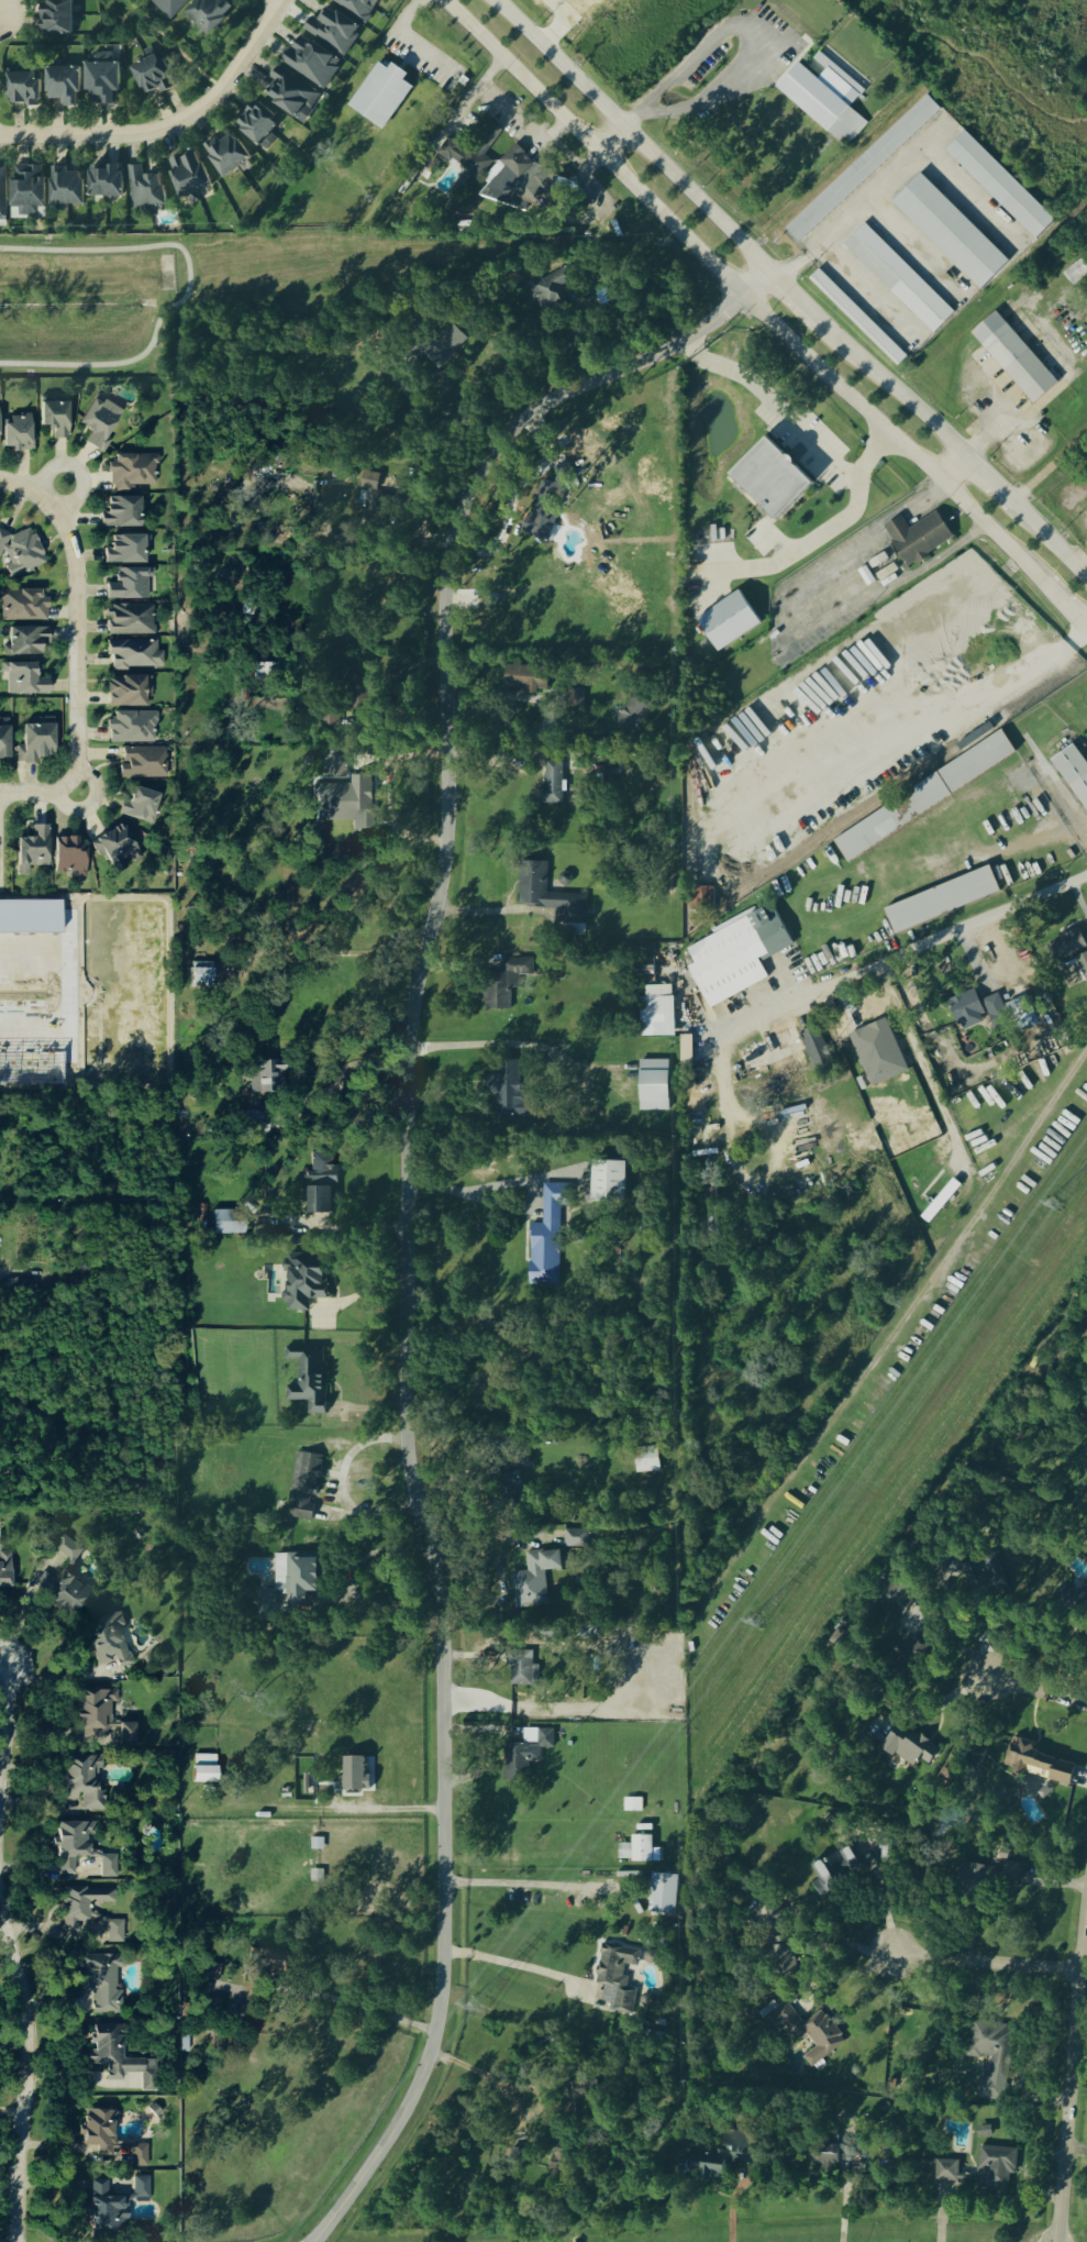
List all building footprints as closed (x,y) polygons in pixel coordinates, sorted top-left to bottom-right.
[(73,33),(72,0),(40,1),(41,34),(73,33)] [(191,0),(149,0),(171,21),(191,0)] [(236,10),(226,0),(221,0),(218,3),(215,0),(200,0),(186,13),(208,36),(236,10)] [(368,21),(380,0),(329,0),(368,21)] [(344,58),(363,29),(327,6),(317,22),(311,18),(303,31),(315,38),(312,42),(323,49),(325,46),(344,58)] [(282,63),(324,90),(342,63),(300,35),(282,63)] [(92,54),(93,63),(86,64),(87,106),(120,105),(119,63),(111,63),(111,53),(92,54)] [(142,96),(159,91),(160,93),(170,90),(160,57),(133,65),(142,96)] [(349,107),(385,131),(413,88),(404,82),(409,75),(392,64),(388,70),(378,63),(349,107)] [(774,88),(796,64),(846,110),(824,134),(774,88)] [(79,67),(47,68),(47,100),(62,100),(62,108),(80,107),(79,67)] [(323,94),(278,67),(270,80),(273,82),(264,98),(305,124),(323,94)] [(8,105),(30,105),(30,101),(41,101),(41,71),(8,72),(8,105)] [(785,229),(927,97),(940,112),(798,243),(785,229)] [(261,148),(281,124),(258,104),(237,128),(261,148)] [(203,146),(222,178),(252,161),(236,133),(222,141),(220,136),(203,146)] [(946,151),(962,133),(1052,221),(1032,240),(946,151)] [(474,153),(452,139),(441,157),(456,166),(452,172),(461,177),(465,170),(474,175),(492,145),(482,139),(474,153)] [(556,179),(514,146),(501,163),(507,167),(486,194),(506,210),(515,198),(531,211),(556,179)] [(180,202),(187,199),(190,207),(201,203),(197,192),(210,188),(198,152),(168,162),(180,202)] [(11,209),(18,209),(18,218),(38,217),(37,209),(45,208),(44,166),(15,166),(15,178),(10,178),(11,209)] [(89,198),(123,198),(123,167),(110,166),(110,169),(89,169),(89,198)] [(162,174),(144,176),(142,166),(128,168),(134,213),(167,209),(162,174)] [(51,206),(84,206),(84,173),(68,173),(68,168),(50,168),(51,206)] [(892,205),(921,176),(1006,263),(977,291),(892,205)] [(844,245),(864,225),(953,313),(933,333),(844,245)] [(809,280),(819,270),(907,356),(898,366),(809,280)] [(574,304),(565,272),(530,281),(538,314),(574,304)] [(970,334),(994,313),(1054,385),(1031,405),(970,334)] [(84,444),(103,455),(111,441),(106,439),(123,410),(96,394),(78,425),(90,433),(84,444)] [(67,402),(49,403),(49,398),(39,398),(40,429),(52,429),(52,441),(68,440),(67,402)] [(3,425),(2,451),(31,452),(32,416),(9,416),(9,425),(3,425)] [(778,523),(816,485),(769,438),(731,476),(778,523)] [(156,486),(155,455),(114,455),(114,464),(110,464),(110,492),(128,492),(128,486),(156,486)] [(525,535),(549,543),(567,484),(574,486),(579,472),(557,465),(551,485),(542,482),(525,535)] [(362,490),(378,492),(380,475),(365,473),(362,490)] [(140,528),(139,498),(108,498),(108,513),(100,513),(101,529),(140,528)] [(955,542),(939,513),(909,529),(902,516),(884,526),(907,568),(955,542)] [(3,548),(8,562),(5,568),(9,578),(45,565),(32,528),(10,536),(0,531),(0,555),(3,548)] [(144,565),(144,536),(111,536),(111,549),(104,549),(104,564),(144,565)] [(153,570),(115,569),(114,584),(106,584),(106,600),(147,601),(148,585),(153,585),(153,570)] [(41,591),(2,591),(2,621),(47,622),(47,599),(41,598),(41,591)] [(697,618),(716,653),(762,628),(742,593),(697,618)] [(153,635),(152,605),(106,606),(107,637),(153,635)] [(9,628),(8,647),(3,647),(3,656),(41,657),(41,639),(48,640),(48,629),(9,628)] [(162,669),(162,652),(156,652),(156,641),(106,641),(106,657),(111,657),(112,670),(162,669)] [(48,696),(48,679),(35,678),(35,664),(1,664),(1,681),(7,681),(7,695),(48,696)] [(506,666),(505,692),(548,693),(549,667),(506,666)] [(351,712),(376,707),(370,675),(345,680),(351,712)] [(148,708),(148,678),(108,677),(108,708),(148,708)] [(616,724),(633,736),(654,708),(638,695),(616,724)] [(156,743),(155,712),(113,713),(113,721),(108,721),(108,744),(156,743)] [(339,714),(325,715),(326,728),(339,728),(339,714)] [(8,719),(0,719),(0,760),(9,760),(8,719)] [(22,726),(22,747),(16,747),(16,764),(36,765),(36,758),(53,758),(53,726),(22,726)] [(1018,757),(1005,734),(901,794),(915,817),(1018,757)] [(1052,761),(1086,811),(1086,762),(1075,744),(1052,761)] [(167,747),(120,749),(121,780),(168,778),(167,747)] [(563,805),(562,763),(545,763),(546,805),(563,805)] [(316,786),(317,822),(352,821),(352,831),(373,830),(372,777),(352,777),(352,785),(316,786)] [(151,826),(160,796),(134,788),(128,808),(121,806),(118,815),(151,826)] [(118,820),(92,849),(119,874),(139,852),(131,844),(137,838),(118,820)] [(16,877),(28,877),(28,867),(47,867),(48,827),(31,826),(31,840),(17,840),(16,877)] [(55,876),(85,875),(84,839),(54,840),(55,876)] [(546,894),(547,864),(524,863),(522,908),(561,910),(560,922),(585,924),(586,896),(546,894)] [(884,907),(893,933),(1001,895),(992,868),(884,907)] [(714,889),(689,889),(690,910),(714,909),(714,889)] [(793,946),(780,918),(772,922),(765,906),(711,931),(714,936),(687,949),(694,964),(689,967),(708,1009),(769,980),(760,961),(793,946)] [(1080,928),(1047,942),(1056,965),(1086,952),(1086,946),(1080,928)] [(1081,968),(1072,973),(1078,987),(1086,982),(1086,954),(1077,959),(1081,968)] [(487,1010),(511,1011),(512,989),(520,989),(520,975),(533,976),(533,959),(503,958),(502,972),(488,971),(487,1010)] [(211,963),(191,963),(192,988),(212,988),(211,963)] [(675,1037),(674,986),(645,986),(645,1009),(640,1009),(640,1038),(675,1037)] [(951,999),(960,1030),(986,1023),(977,991),(951,999)] [(994,1030),(1010,1025),(1000,994),(984,999),(994,1030)] [(1033,1012),(1026,996),(1007,1005),(1013,1020),(1033,1012)] [(871,1088),(908,1073),(887,1019),(849,1034),(871,1088)] [(815,1075),(834,1069),(819,1026),(797,1034),(795,1027),(776,1034),(781,1050),(804,1042),(815,1075)] [(669,1061),(639,1061),(639,1112),(669,1112),(669,1061)] [(249,1091),(284,1092),(285,1064),(250,1063),(249,1091)] [(522,1093),(520,1066),(494,1068),(496,1115),(527,1113),(526,1093),(522,1093)] [(332,1214),(332,1185),(338,1185),(338,1171),(332,1171),(331,1154),(311,1154),(311,1173),(305,1173),(305,1214),(332,1214)] [(627,1162),(593,1162),(592,1200),(618,1200),(619,1191),(626,1191),(627,1162)] [(929,1224),(962,1186),(954,1179),(921,1217),(929,1224)] [(529,1286),(558,1286),(560,1207),(569,1207),(569,1185),(543,1184),(543,1225),(531,1225),(529,1286)] [(211,1234),(243,1235),(244,1211),(212,1211),(211,1234)] [(325,1300),(325,1255),(285,1254),(285,1274),(286,1274),(286,1312),(309,1312),(309,1299),(325,1300)] [(325,1415),(327,1348),(286,1347),(286,1361),(299,1361),(298,1386),(287,1386),(287,1401),(309,1402),(309,1415),(325,1415)] [(659,1448),(635,1448),(636,1473),(659,1473),(659,1448)] [(322,1456),(296,1452),(289,1502),(294,1503),(292,1517),(313,1520),(322,1456)] [(589,1531),(564,1531),(564,1548),(589,1548),(589,1531)] [(61,1571),(65,1565),(70,1569),(84,1551),(64,1536),(46,1560),(61,1571)] [(548,1607),(545,1573),(563,1571),(561,1550),(525,1553),(527,1573),(511,1574),(514,1610),(548,1607)] [(10,1588),(10,1552),(0,1552),(0,1588),(10,1588)] [(93,1590),(63,1572),(57,1582),(43,1574),(32,1591),(76,1618),(93,1590)] [(918,1596),(903,1580),(883,1597),(898,1613),(918,1596)] [(84,1625),(98,1666),(114,1661),(118,1670),(131,1665),(119,1630),(126,1627),(121,1613),(84,1625)] [(538,1686),(539,1666),(532,1666),(533,1652),(510,1651),(509,1686),(538,1686)] [(79,1691),(79,1740),(116,1740),(115,1746),(134,1746),(134,1723),(110,1723),(110,1703),(117,1703),(117,1691),(79,1691)] [(914,1769),(921,1760),(929,1766),(941,1750),(915,1731),(912,1735),(898,1725),(882,1746),(914,1769)] [(554,1730),(524,1729),(523,1746),(504,1745),(503,1783),(528,1784),(528,1763),(540,1764),(541,1749),(553,1750),(554,1730)] [(1077,1766),(1033,1754),(1036,1744),(1012,1737),(1003,1769),(1072,1786),(1077,1766)] [(192,1784),(216,1784),(216,1756),(193,1755),(192,1784)] [(66,1799),(80,1799),(80,1812),(104,1811),(103,1789),(100,1789),(99,1756),(64,1757),(66,1799)] [(366,1757),(344,1758),(344,1792),(371,1792),(371,1775),(366,1775),(366,1757)] [(91,1859),(90,1822),(57,1823),(57,1839),(51,1839),(51,1849),(57,1849),(58,1881),(73,1880),(73,1859),(91,1859)] [(653,1837),(632,1837),(632,1845),(619,1845),(619,1863),(653,1862),(653,1837)] [(1011,1851),(1002,1849),(999,1861),(1008,1863),(1011,1851)] [(1004,1880),(1027,1885),(1033,1857),(1009,1852),(1004,1880)] [(116,1878),(117,1856),(95,1856),(95,1867),(100,1867),(100,1878),(116,1878)] [(831,1886),(837,1883),(824,1858),(812,1864),(820,1879),(812,1883),(822,1902),(835,1895),(831,1886)] [(958,1885),(989,1893),(994,1870),(964,1862),(958,1885)] [(679,1876),(654,1875),(653,1915),(678,1916),(679,1876)] [(123,1944),(122,1921),(104,1921),(104,1913),(93,1913),(93,1903),(106,1903),(105,1889),(62,1890),(63,1941),(79,1940),(78,1931),(90,1931),(90,1945),(123,1944)] [(640,1952),(602,1947),(597,1984),(604,1985),(602,2003),(612,2004),(611,2012),(633,2014),(637,1991),(627,1989),(628,1978),(623,1977),(625,1966),(638,1967),(640,1952)] [(288,1976),(287,1950),(249,1951),(250,1972),(256,1971),(256,1983),(268,1982),(268,1976),(288,1976)] [(656,1953),(645,1952),(643,1964),(654,1966),(656,1953)] [(93,2015),(121,2014),(121,1991),(116,1991),(116,1956),(76,1956),(76,1969),(81,1968),(82,2000),(92,2000),(93,2015)] [(219,1982),(220,1965),(205,1964),(204,1981),(219,1982)] [(810,2069),(846,2043),(823,2010),(803,2025),(787,2003),(762,2021),(773,2037),(785,2028),(797,2044),(807,2036),(816,2048),(803,2058),(810,2069)] [(1015,2031),(1013,2030),(1000,2025),(972,2023),(966,2038),(977,2042),(976,2054),(989,2059),(988,2070),(985,2076),(979,2076),(977,2105),(1005,2106),(1006,2103),(1007,2077),(1011,2067),(1013,2050),(1014,2047),(1015,2031)] [(121,2060),(122,2028),(88,2028),(88,2045),(93,2045),(93,2058),(87,2058),(87,2067),(106,2067),(106,2081),(122,2081),(122,2074),(141,2074),(141,2092),(155,2092),(155,2060),(121,2060)] [(114,2112),(84,2111),(82,2147),(96,2147),(96,2163),(146,2165),(147,2146),(113,2144),(114,2112)] [(977,2127),(990,2125),(991,2136),(978,2138),(977,2127)] [(821,2168),(841,2167),(840,2146),(820,2147),(821,2168)] [(570,2152),(554,2149),(550,2172),(566,2175),(570,2152)] [(734,2162),(752,2162),(752,2149),(734,2149),(734,2162)] [(682,2153),(681,2179),(725,2181),(726,2155),(682,2153)] [(149,2177),(133,2177),(132,2198),(149,2199),(149,2177)] [(122,2198),(107,2198),(107,2183),(88,2183),(88,2217),(93,2217),(93,2232),(123,2231),(122,2198)]
